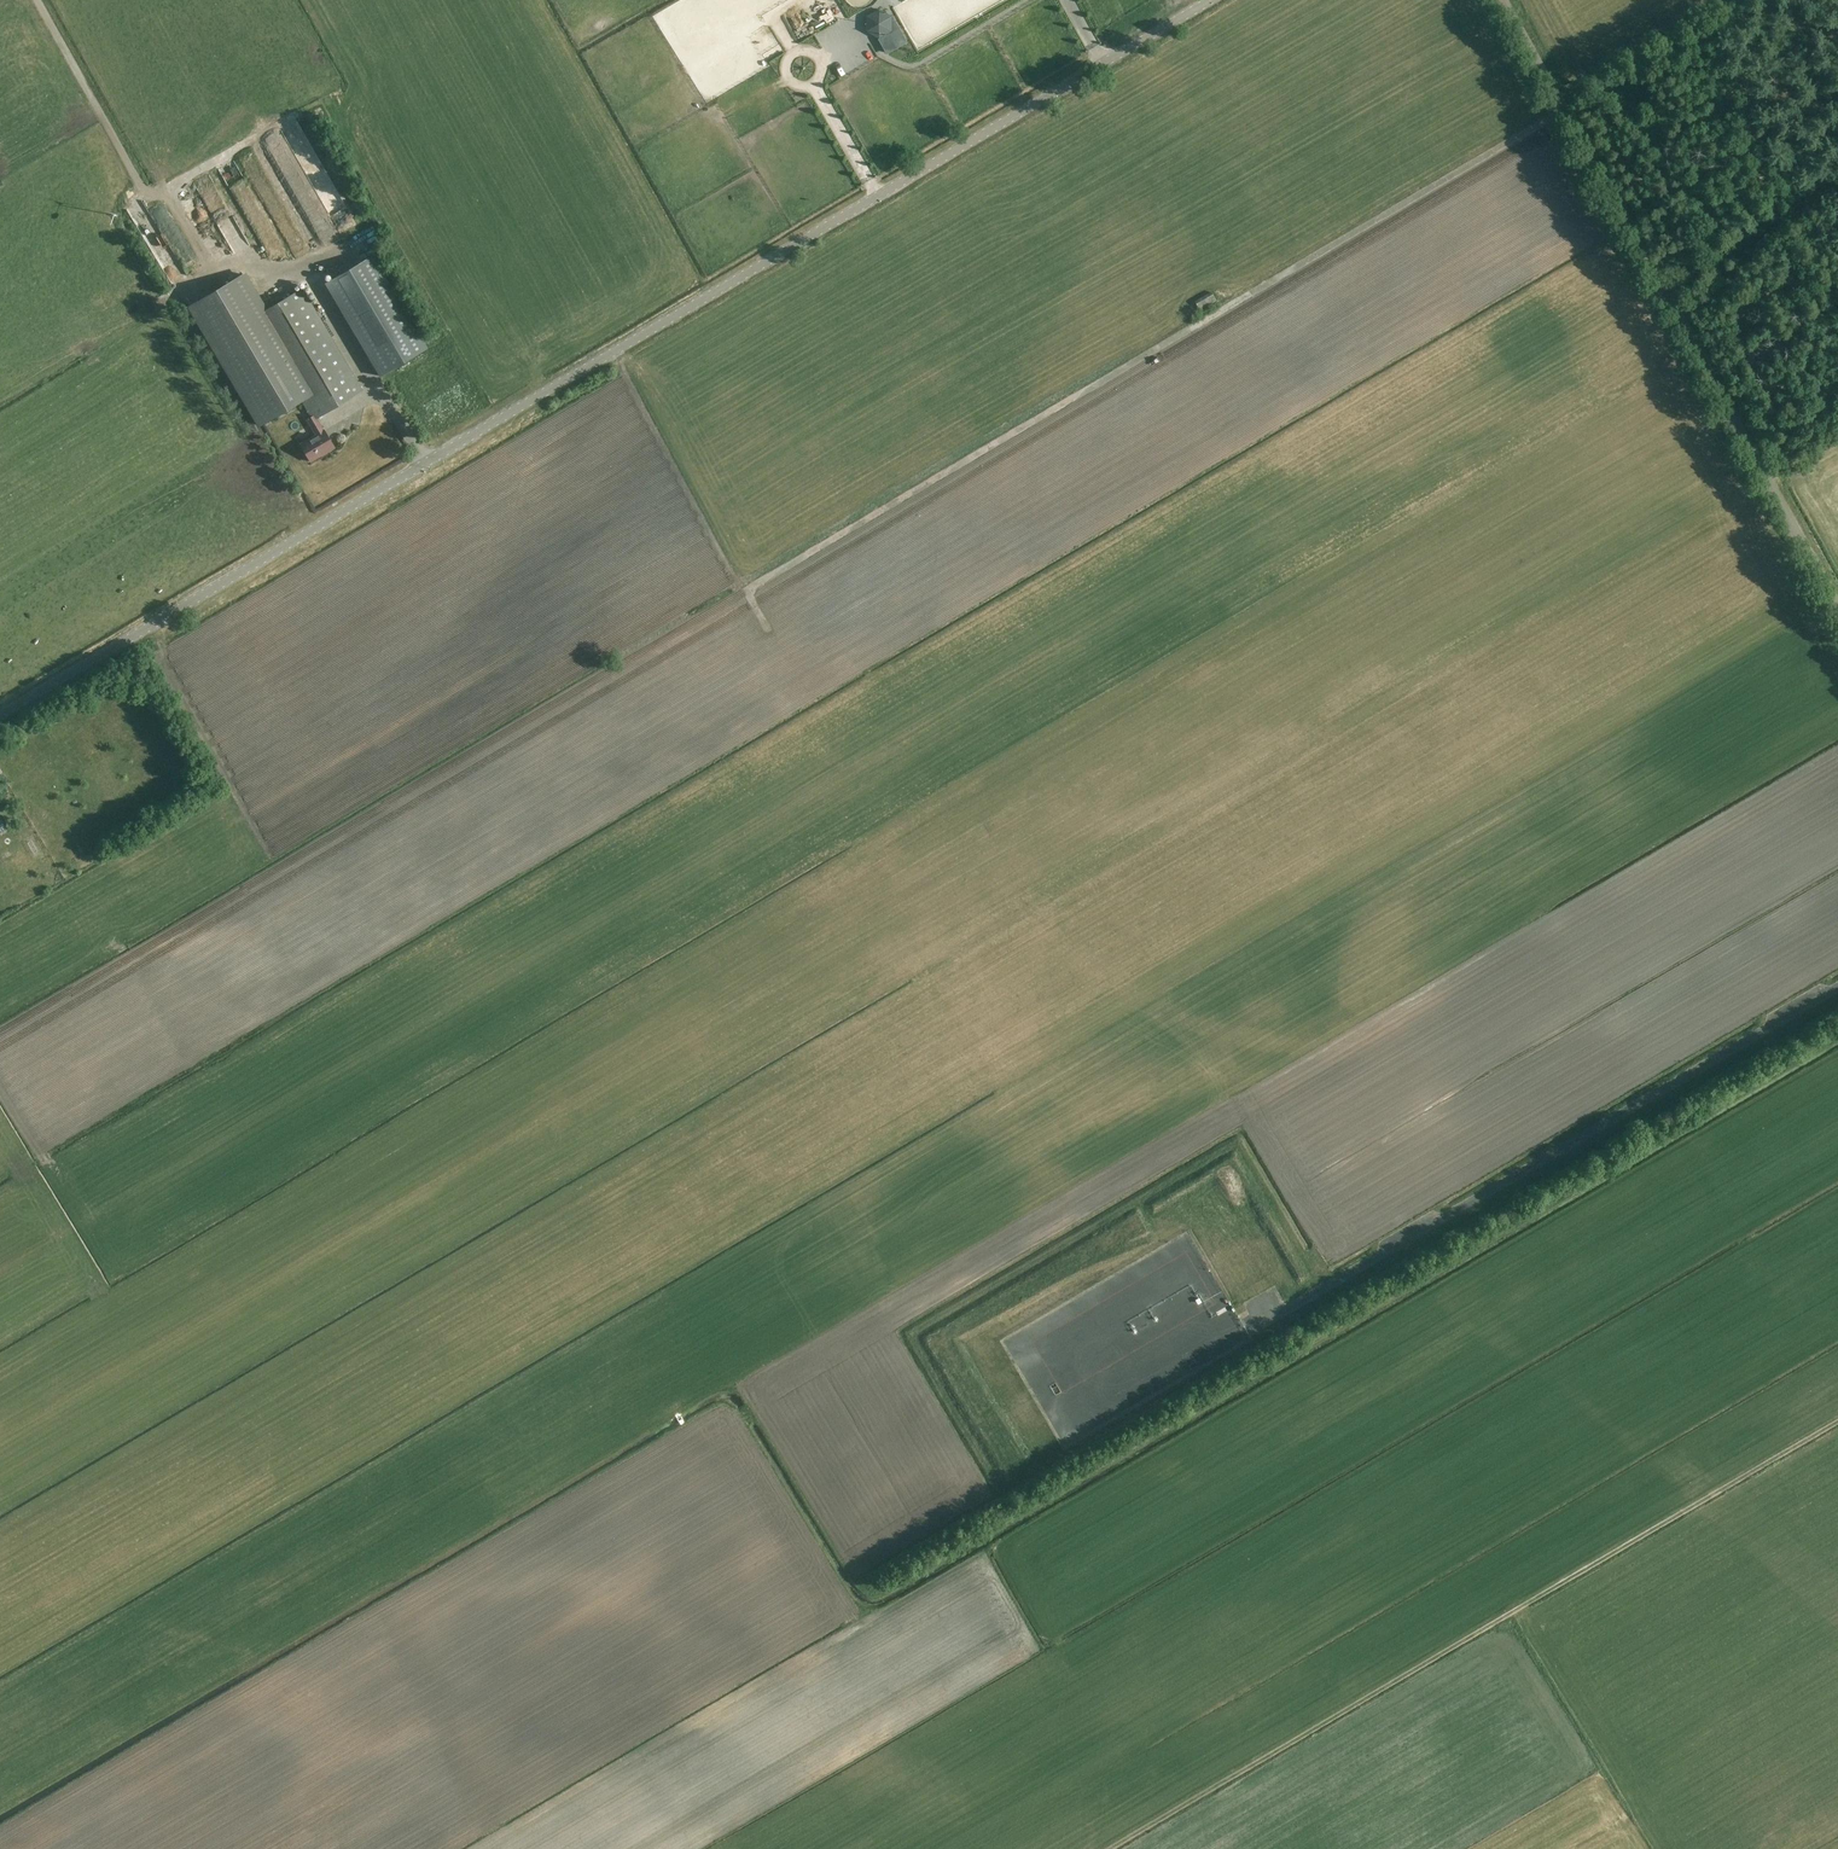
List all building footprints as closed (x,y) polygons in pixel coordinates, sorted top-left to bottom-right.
[(928,23),(918,0),(904,0),(916,28),(928,23)] [(893,31),(893,17),(880,9),(866,16),(867,31),(880,39),(893,31)] [(218,202),(231,196),(225,183),(212,188),(218,202)] [(325,283),(380,376),(428,348),(373,255),(325,283)] [(258,427),(302,402),(311,417),(307,419),(316,435),(300,444),(310,462),(334,447),(324,430),(323,430),(316,418),(362,390),(302,289),(267,309),(245,271),(187,307),(258,427)] [(1200,310),(1217,302),(1211,291),(1194,301),(1200,310)]
